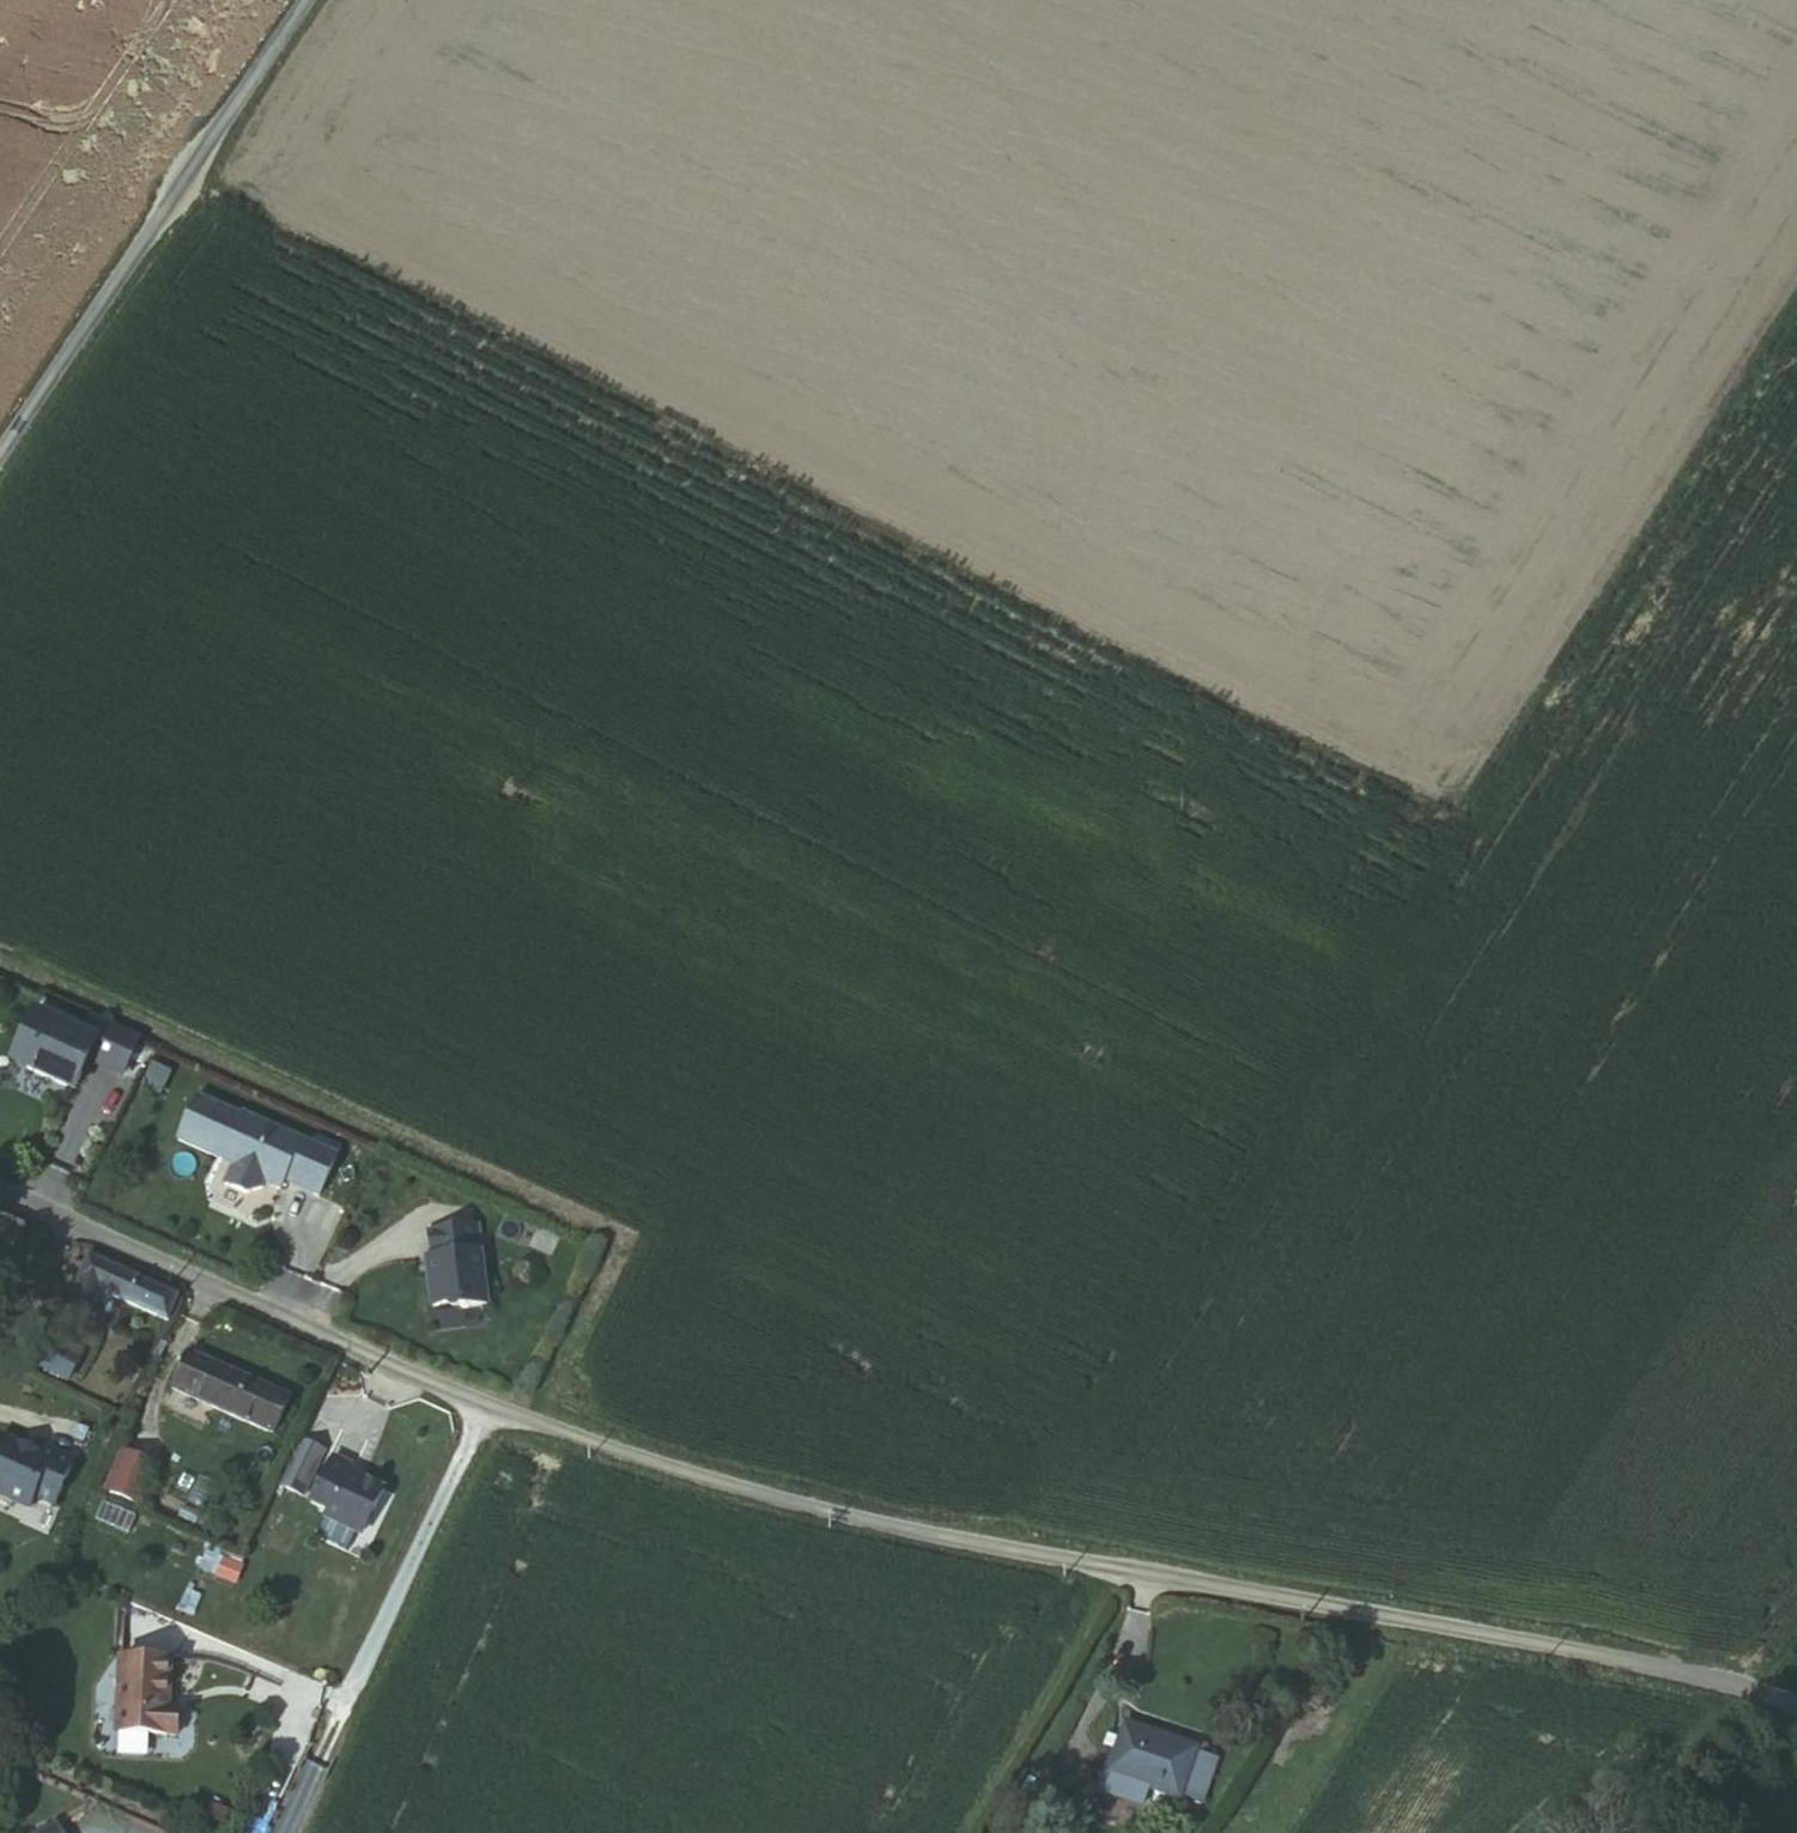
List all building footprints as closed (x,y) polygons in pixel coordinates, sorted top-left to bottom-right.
[(87,1065),(122,1080),(137,1043),(33,999),(4,1067),(74,1097),(87,1065)] [(335,1163),(241,1119),(239,1121),(196,1101),(175,1145),(213,1163),(221,1159),(233,1165),(221,1190),(242,1200),(259,1194),(261,1189),(276,1196),(281,1188),(315,1204),(335,1163)] [(33,1230),(0,1215),(0,1238),(24,1249),(33,1230)] [(481,1314),(474,1236),(425,1240),(428,1265),(425,1265),(426,1274),(429,1274),(430,1280),(425,1285),(428,1312),(451,1311),(456,1316),(481,1314)] [(173,1335),(186,1312),(93,1270),(68,1322),(91,1331),(105,1305),(173,1335)] [(82,1360),(46,1344),(35,1366),(70,1382),(82,1360)] [(297,1400),(202,1353),(182,1390),(276,1437),(297,1400)] [(28,1514),(35,1500),(53,1508),(73,1467),(1,1432),(0,1433),(0,1501),(28,1514)] [(118,1445),(96,1490),(146,1512),(167,1471),(118,1445)] [(298,1446),(280,1491),(300,1498),(317,1454),(298,1446)] [(360,1467),(340,1457),(316,1504),(335,1512),(331,1519),(364,1534),(374,1531),(394,1490),(372,1480),(356,1473),(359,1468),(360,1467)] [(375,1475),(359,1468),(356,1473),(372,1480),(375,1475)] [(199,1569),(233,1585),(242,1566),(207,1550),(199,1569)] [(177,1658),(126,1655),(122,1732),(184,1735),(186,1710),(175,1709),(177,1658)] [(1192,1736),(1125,1713),(1110,1758),(1175,1781),(1192,1736)] [(59,1822),(38,1832),(64,1832),(59,1822)]
